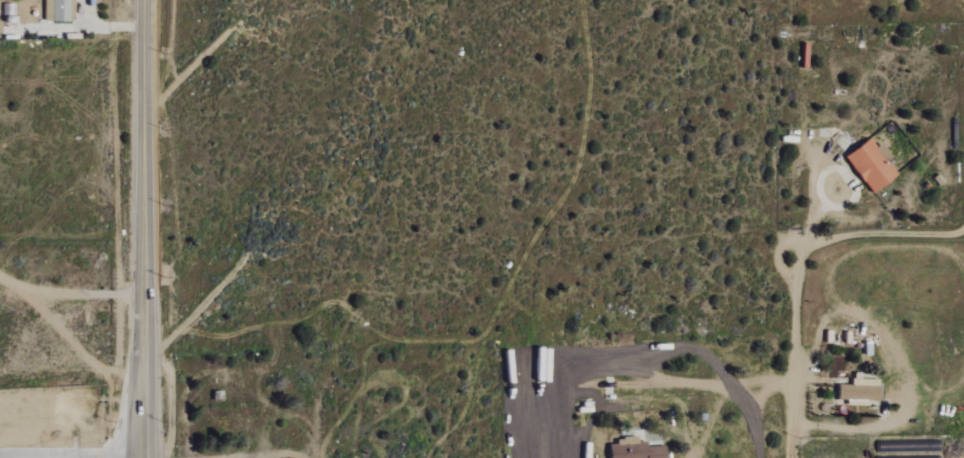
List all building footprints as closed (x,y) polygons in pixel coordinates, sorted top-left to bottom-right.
[(50,22),(71,22),(72,0),(50,0),(50,22)] [(894,174),(883,161),(888,157),(878,144),(874,148),(866,138),(841,158),(870,194),(894,174)] [(867,406),(867,401),(876,401),(876,380),(849,379),(849,385),(836,385),(835,400),(845,401),(845,406),(867,406)] [(663,446),(644,447),(644,442),(636,443),(636,439),(606,440),(607,457),(663,457),(663,446)]
